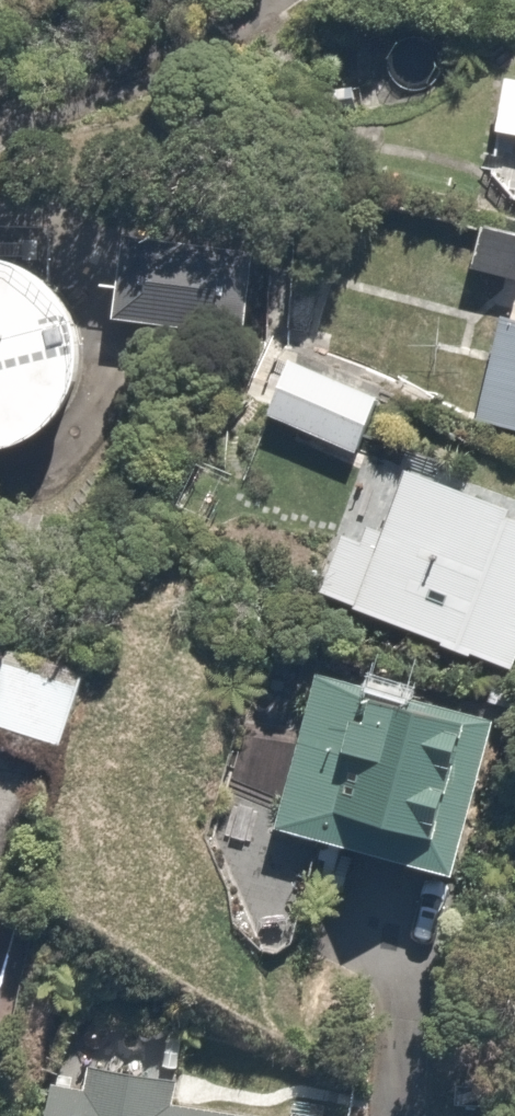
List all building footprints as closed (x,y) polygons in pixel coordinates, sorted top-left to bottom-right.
[(504,88),(495,147),(494,149),(492,150),(491,152),(490,154),(489,156),(488,158),(487,160),(486,162),(486,164),(485,166),(485,168),(485,171),(485,173),(485,175),(485,177),(486,180),(487,182),(487,184),(488,186),(489,188),(490,190),(491,191),(493,193),(494,195),(496,196),(498,198),(499,199),(501,200),(503,201),(505,202),(507,203),(509,204),(511,204),(508,227),(514,228),(514,90),(504,88)] [(254,261),(125,244),(114,326),(245,344),(254,261)] [(14,460),(38,449),(58,432),(73,410),(81,384),(82,358),(76,332),(62,309),(44,291),(20,278),(0,273),(0,463),(14,460)] [(502,325),(472,425),(514,438),(514,329),(502,325)] [(383,406),(299,368),(273,425),(358,463),(383,406)] [(415,487),(387,554),(349,538),(324,597),(510,676),(514,665),(514,530),(415,487)] [(4,656),(0,670),(0,754),(54,771),(82,680),(4,656)] [(511,734),(323,679),(275,845),(463,899),(511,734)] [(52,1100),(50,1115),(172,1115),(175,1088),(92,1080),(90,1103),(52,1100)]
